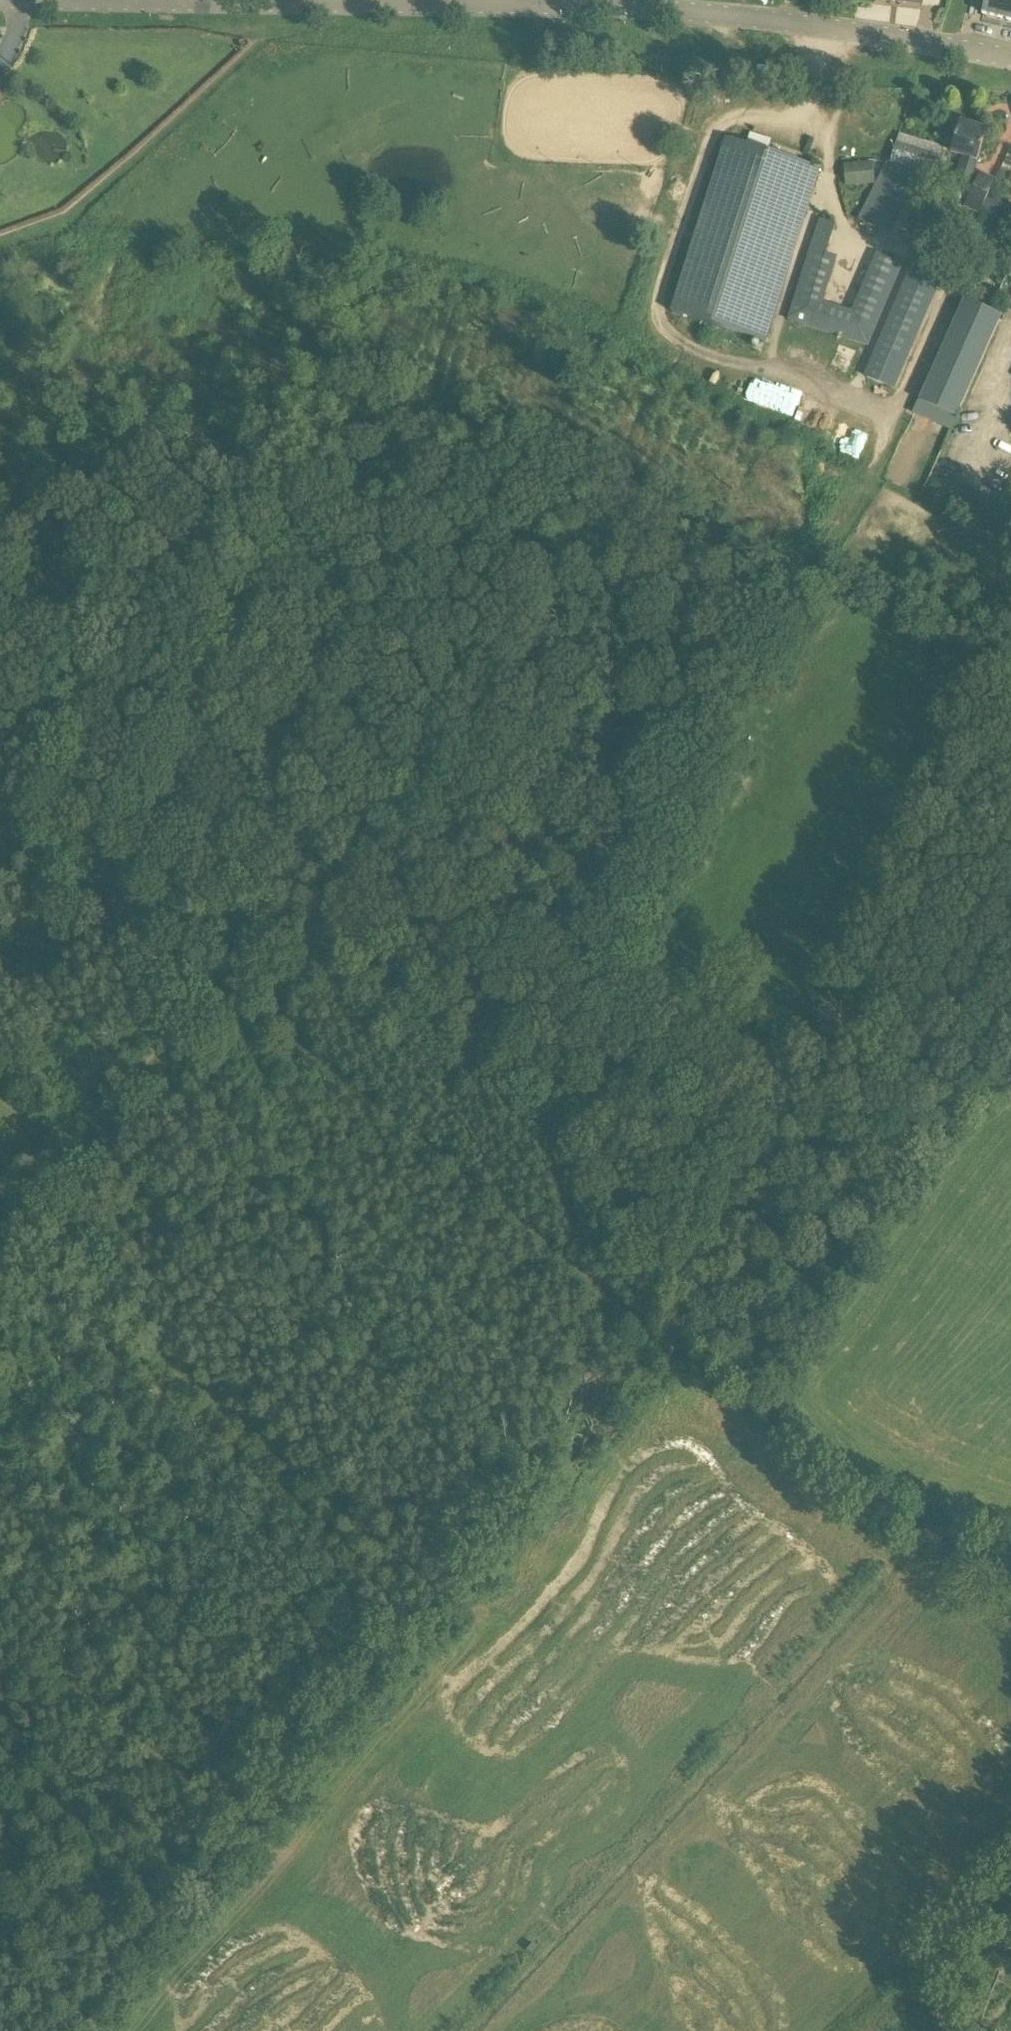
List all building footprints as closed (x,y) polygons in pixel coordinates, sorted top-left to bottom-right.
[(983,14),(1010,21),(1010,0),(986,0),(983,14)] [(987,131),(961,122),(953,152),(964,156),(955,187),(970,192),(987,131)] [(942,148),(901,135),(896,152),(937,165),(942,148)] [(820,169),(727,140),(672,313),(751,339),(784,237),(797,241),(820,169)] [(845,165),(847,188),(875,185),(873,162),(845,165)] [(916,174),(887,163),(859,220),(889,231),(916,174)] [(996,181),(981,174),(966,206),(980,213),(981,211),(988,196),(996,181)] [(1003,203),(988,196),(981,211),(996,218),(1003,203)] [(837,257),(827,254),(836,224),(820,219),(811,250),(789,319),(868,347),(903,264),(876,252),(852,310),(823,301),(837,257)] [(938,284),(949,259),(920,245),(909,270),(865,376),(893,388),(938,284)] [(977,296),(989,301),(993,292),(981,287),(977,296)] [(1003,316),(967,299),(922,400),(958,416),(1003,316)] [(741,399),(801,419),(810,389),(750,370),(741,399)]
